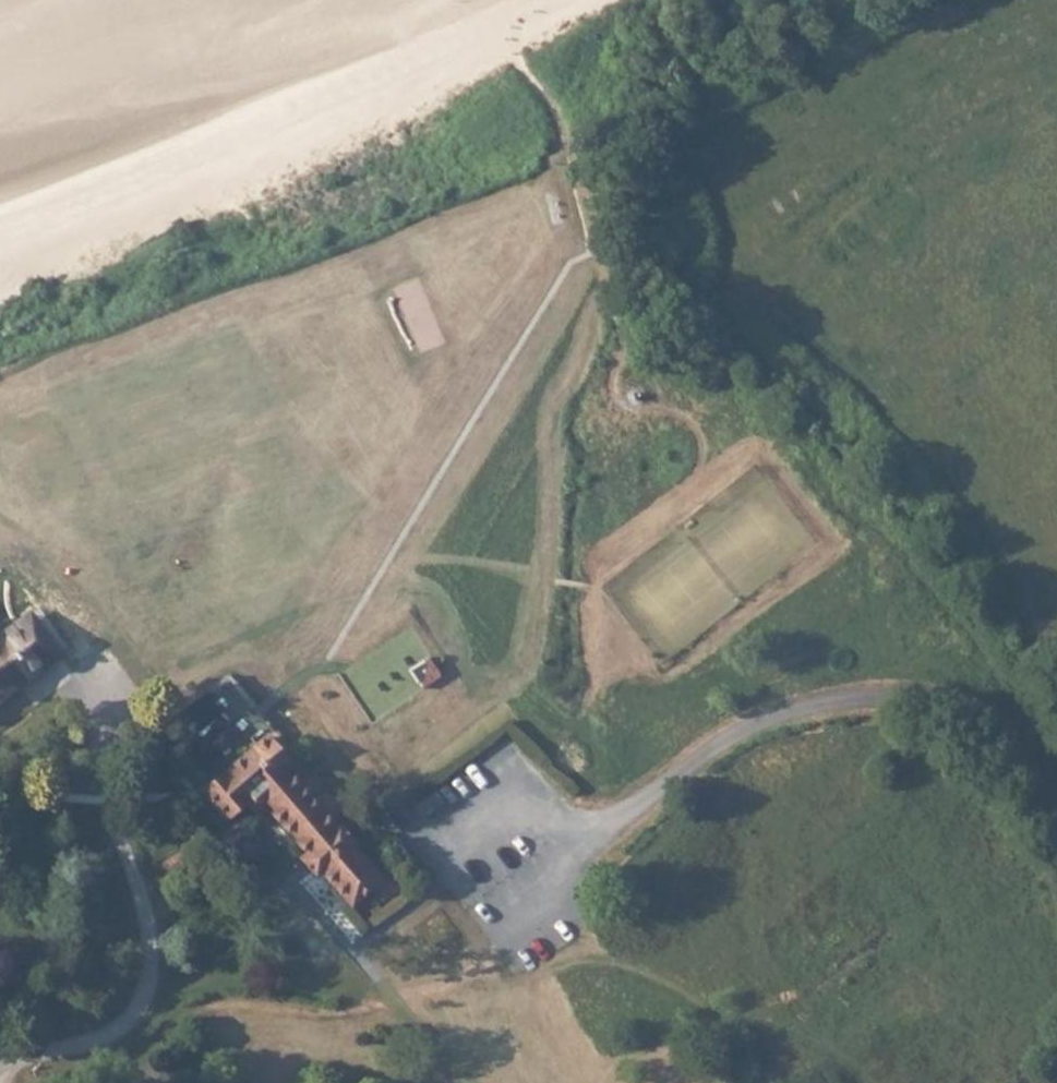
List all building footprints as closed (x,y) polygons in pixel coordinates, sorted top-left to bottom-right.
[(64,654),(31,611),(17,621),(50,663),(64,654)] [(50,663),(17,621),(0,633),(0,699),(50,663)] [(383,876),(269,739),(211,786),(235,816),(251,802),(258,815),(273,801),(312,846),(303,855),(320,876),(328,867),(354,900),(383,876)]
